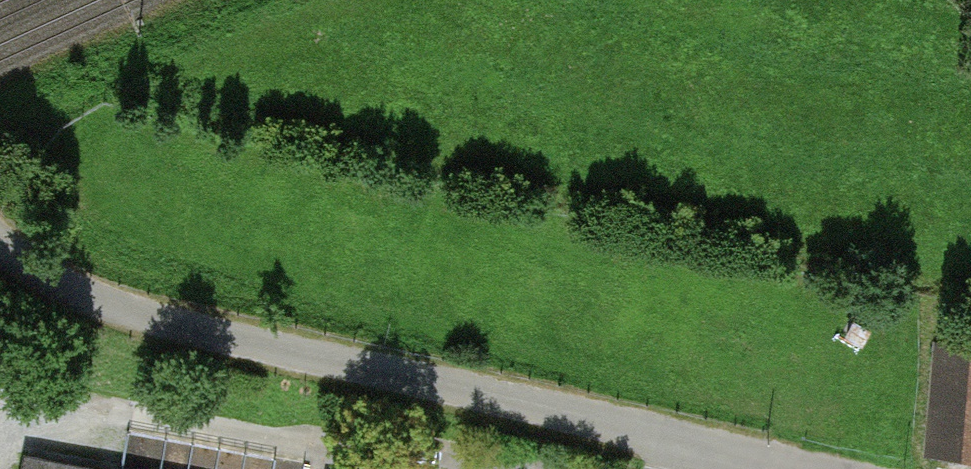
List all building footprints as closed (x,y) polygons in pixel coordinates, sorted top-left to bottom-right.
[(27,453),(24,468),(116,468),(27,453)]
